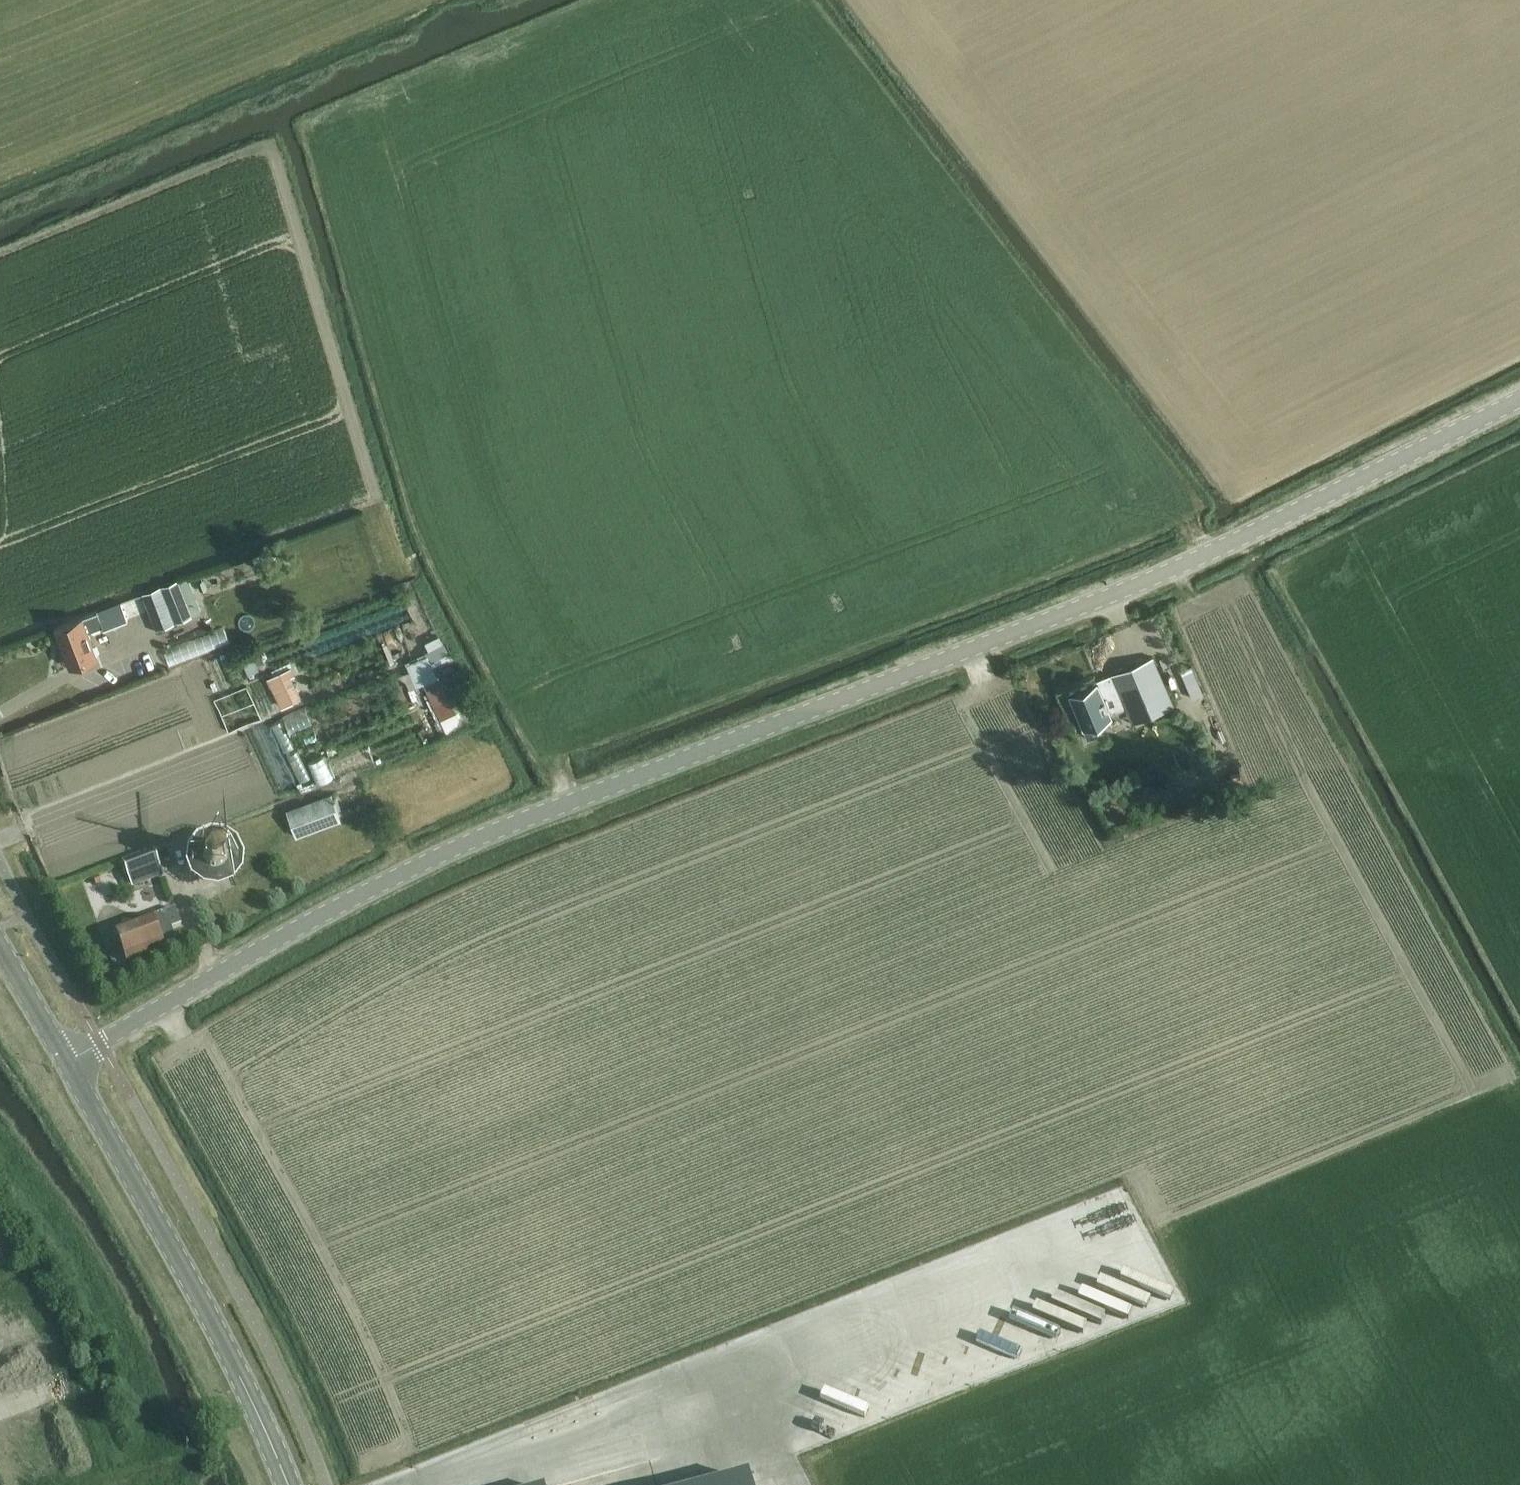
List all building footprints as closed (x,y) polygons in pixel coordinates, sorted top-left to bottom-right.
[(189,576),(178,580),(143,594),(156,628),(202,610),(189,576)] [(97,655),(88,632),(103,626),(104,628),(128,619),(121,602),(55,628),(70,666),(97,655)] [(248,638),(244,620),(214,627),(211,616),(182,623),(188,652),(248,638)] [(450,640),(431,648),(460,724),(482,716),(458,655),(471,650),(461,624),(447,630),(450,640)] [(229,650),(245,683),(262,674),(246,642),(229,650)] [(420,656),(429,678),(436,675),(427,653),(420,656)] [(298,694),(322,687),(313,656),(289,664),(298,694)] [(1125,710),(1165,693),(1150,659),(1111,676),(1124,708),(1125,710)] [(1111,676),(1096,682),(1068,693),(1087,738),(1099,733),(1094,721),(1124,708),(1111,676)] [(305,706),(310,718),(332,709),(327,697),(305,706)] [(347,751),(322,751),(322,770),(347,770),(347,751)] [(1186,785),(1175,791),(1181,803),(1193,798),(1186,785)] [(286,810),(296,836),(341,819),(331,793),(286,810)] [(196,862),(198,869),(203,875),(210,879),(218,879),(225,876),(231,871),(234,863),(233,855),(229,848),(223,843),(215,842),(208,843),(201,847),(197,854),(196,862)] [(159,867),(153,851),(123,863),(128,878),(159,867)] [(175,909),(165,913),(115,932),(127,962),(164,948),(160,937),(172,932),(171,928),(180,924),(175,909)] [(9,1257),(0,1241),(0,1262),(9,1257)] [(539,1482),(530,1462),(522,1466),(530,1484),(533,1484),(539,1482)]
